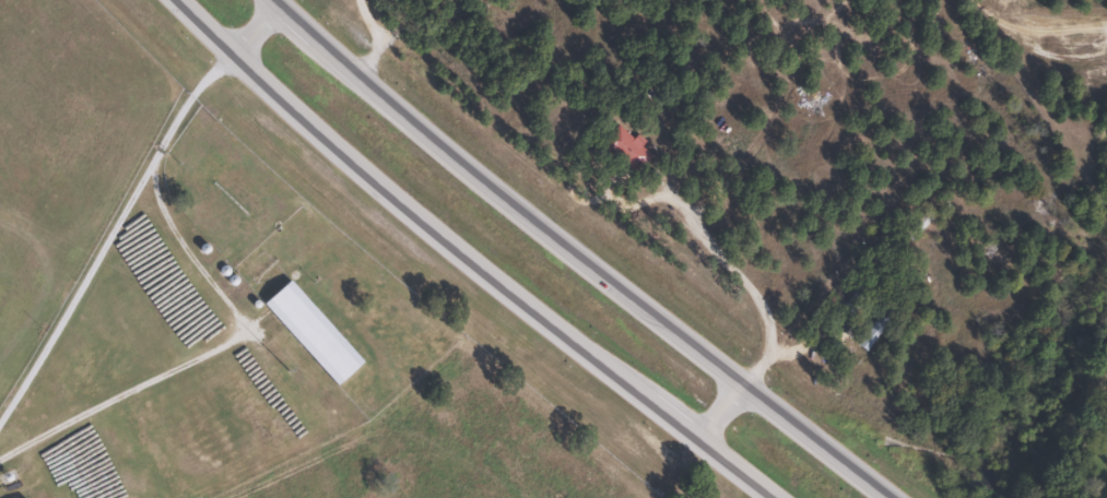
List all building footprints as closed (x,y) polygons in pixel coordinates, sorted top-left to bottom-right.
[(655,153),(637,136),(635,139),(617,123),(601,141),(637,173),(655,153)] [(338,384),(365,361),(292,278),(265,302),(338,384)] [(859,343),(868,350),(894,314),(885,308),(859,343)]
